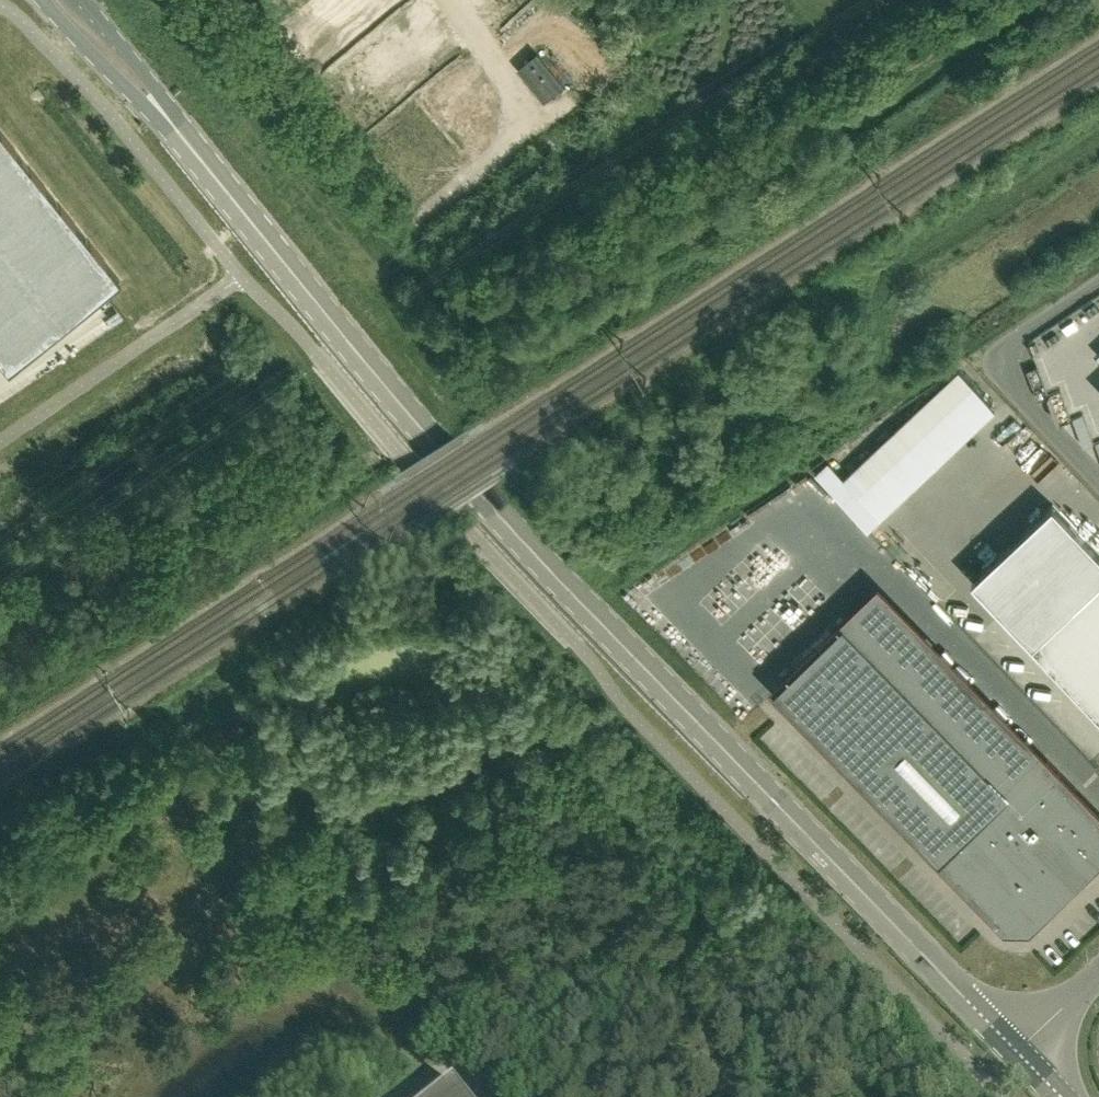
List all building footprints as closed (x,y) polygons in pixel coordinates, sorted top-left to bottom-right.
[(563,85),(537,54),(519,69),(545,100),(563,85)] [(7,368),(119,277),(0,130),(0,359),(7,368)] [(867,528),(995,408),(959,370),(844,478),(828,462),(816,473),(867,528)] [(1038,650),(1098,715),(1098,593),(1038,650)] [(656,595),(646,601),(657,617),(667,611),(656,595)] [(844,622),(774,690),(896,815),(1006,927),(1029,928),(1098,859),(1098,815),(1044,759),(1010,792),(844,622)] [(450,1079),(427,1096),(464,1096),(450,1079)]
